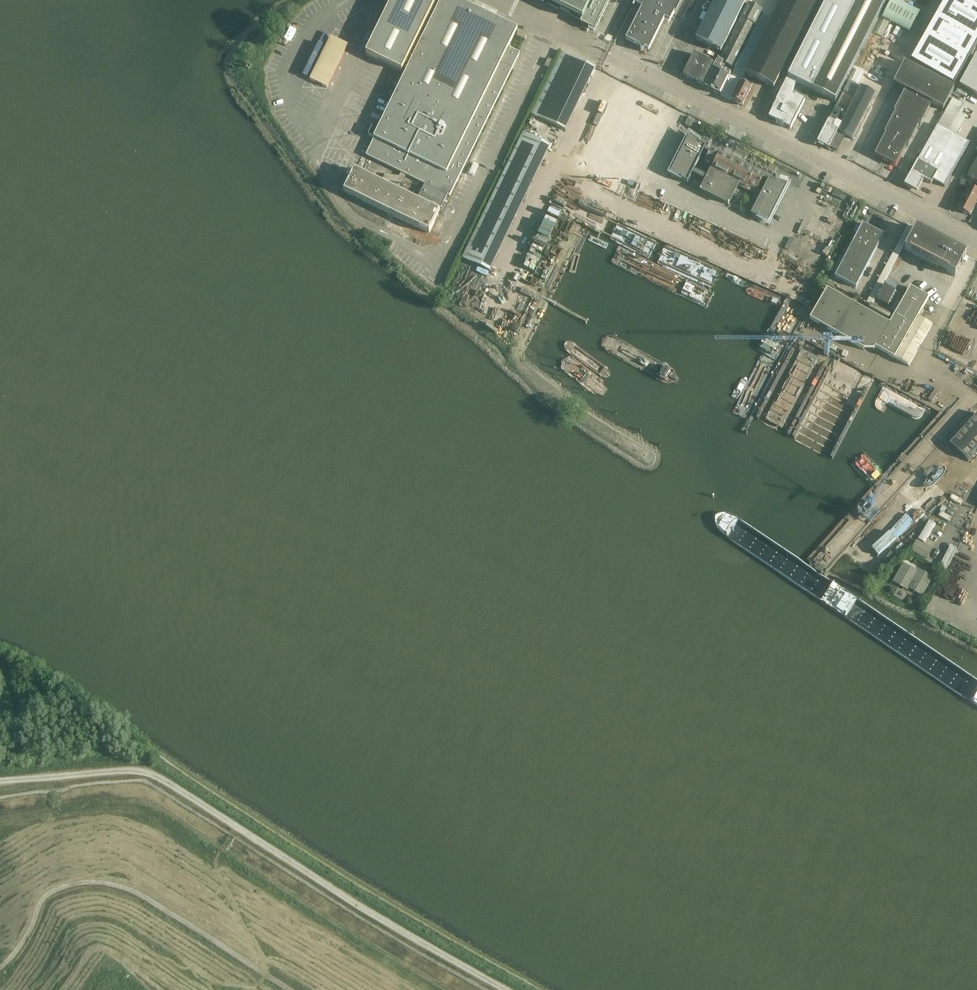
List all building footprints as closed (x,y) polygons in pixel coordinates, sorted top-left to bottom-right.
[(520,52),(508,46),(517,28),(460,0),(441,0),(365,156),(424,184),(416,200),(353,169),(342,190),(428,232),(446,195),(449,197),(520,52)] [(365,51),(400,69),(434,0),(389,0),(365,51)] [(547,4),(582,21),(580,25),(595,32),(610,0),(548,0),(547,4)] [(626,40),(639,47),(640,52),(646,50),(648,52),(650,49),(664,20),(670,22),(674,13),(676,14),(683,0),(637,0),(634,4),(642,8),(626,40)] [(695,41),(721,53),(747,0),(716,0),(695,41)] [(745,74),(774,88),(818,0),(782,0),(745,74)] [(787,78),(796,83),(810,90),(835,103),(887,0),(827,0),(787,78)] [(920,12),(898,0),(892,0),(883,17),(909,32),(920,12)] [(976,45),(976,8),(963,0),(946,0),(911,62),(954,86),(976,45)] [(763,11),(748,4),(721,55),(720,54),(713,70),(714,71),(705,88),(720,96),(729,77),(722,73),(725,65),(733,69),(763,11)] [(348,46),(347,45),(331,37),(310,80),(326,88),(327,89),(348,46)] [(563,52),(532,115),(565,130),(595,67),(563,52)] [(714,64),(694,54),(683,76),(693,81),(692,82),(696,84),(697,83),(703,86),(714,64)] [(959,87),(976,97),(976,57),(976,56),(959,87)] [(544,67),(550,69),(553,62),(548,59),(544,67)] [(952,88),(911,66),(903,62),(891,83),(903,89),(892,110),(893,111),(882,132),(883,133),(872,154),(893,165),(904,144),(906,145),(917,123),(918,124),(930,103),(941,109),(952,88)] [(791,95),(796,84),(787,80),(771,112),(772,112),(768,119),(789,130),(790,129),(804,102),(791,95)] [(752,85),(741,81),(731,101),(742,106),(751,89),(751,88),(752,85)] [(841,97),(817,144),(821,146),(829,150),(830,148),(837,134),(860,87),(849,81),(843,92),(841,97)] [(860,87),(837,134),(844,137),(845,136),(852,140),(875,95),(860,87)] [(694,120),(689,118),(685,125),(690,128),(694,120)] [(911,173),(904,185),(917,192),(924,180),(931,184),(933,181),(944,187),(969,144),(955,136),(937,126),(937,127),(917,161),(911,173)] [(523,131),(461,258),(489,271),(551,144),(523,131)] [(837,134),(830,148),(837,152),(844,137),(837,134)] [(699,144),(699,143),(689,137),(671,174),(682,179),(681,180),(687,184),(705,147),(699,144)] [(749,169),(711,150),(704,164),(711,167),(709,170),(711,171),(701,191),(728,204),(738,184),(747,189),(748,186),(757,190),(764,177),(753,171),(754,169),(753,169),(749,167),(749,169)] [(657,155),(650,170),(659,174),(666,159),(657,155)] [(966,178),(976,184),(976,159),(966,178)] [(776,182),(769,179),(753,212),(751,216),(753,217),(757,219),(758,218),(769,223),(788,185),(776,182)] [(969,187),(958,210),(969,216),(976,202),(976,191),(969,187)] [(861,209),(863,204),(852,198),(849,204),(861,209)] [(848,205),(846,211),(857,216),(860,211),(848,205)] [(857,218),(845,212),(842,217),(854,223),(857,218)] [(880,234),(862,224),(834,277),(856,288),(882,239),(881,238),(880,235),(880,234)] [(966,255),(916,229),(905,251),(955,277),(966,255)] [(929,299),(910,288),(889,325),(827,289),(810,320),(863,350),(874,351),(875,349),(908,368),(932,326),(919,318),(923,311),(922,310),(929,299)] [(976,449),(976,414),(949,445),(966,461),(976,449)] [(916,540),(910,551),(926,560),(932,549),(916,540)] [(916,571),(903,563),(892,582),(908,591),(909,589),(922,597),(933,578),(918,569),(916,571)]
